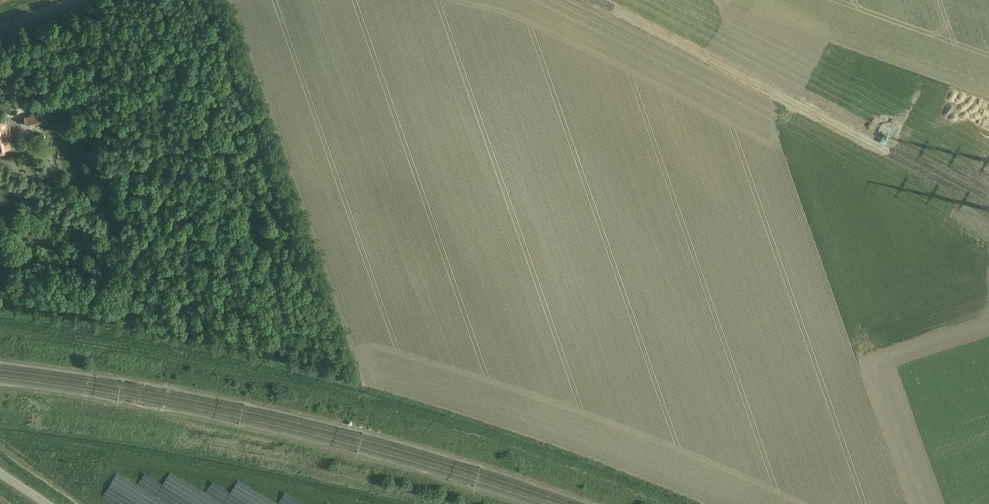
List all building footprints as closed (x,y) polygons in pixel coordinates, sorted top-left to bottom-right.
[(46,112),(25,116),(27,125),(40,122),(40,125),(48,123),(46,112)] [(12,145),(6,119),(0,120),(0,148),(12,145)]
